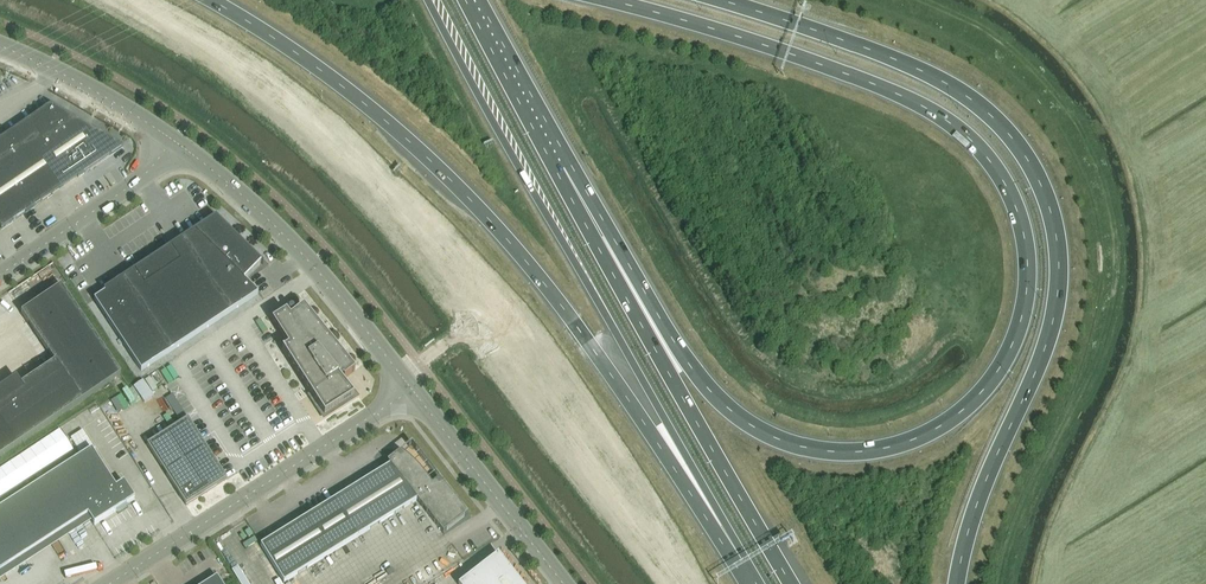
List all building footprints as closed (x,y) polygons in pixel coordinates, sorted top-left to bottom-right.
[(1,230),(106,159),(122,147),(120,146),(54,108),(51,106),(28,121),(28,122),(9,135),(9,134),(0,140),(0,228),(1,230)] [(196,233),(245,280),(261,264),(263,265),(263,264),(242,243),(240,244),(234,239),(236,237),(215,217),(194,231),(196,233)] [(94,300),(141,371),(258,294),(245,280),(196,233),(169,251),(168,249),(137,269),(138,271),(94,300)] [(121,375),(61,287),(21,313),(54,362),(21,385),(16,379),(0,390),(0,457),(121,375)] [(345,385),(341,380),(343,378),(344,380),(355,371),(303,307),(292,316),(290,318),(287,314),(287,313),(286,312),(272,321),(288,347),(283,350),(283,349),(282,350),(310,393),(308,395),(309,395),(310,394),(319,408),(339,396),(341,399),(347,395),(345,392),(348,390),(345,385)] [(166,399),(180,421),(186,417),(172,395),(166,399)] [(147,445),(186,505),(226,479),(188,420),(147,445)] [(94,526),(135,499),(124,483),(116,488),(92,450),(0,509),(0,572),(88,515),(94,526)] [(467,515),(439,479),(441,482),(433,487),(432,486),(430,483),(428,480),(426,477),(424,474),(421,471),(418,468),(415,465),(412,462),(406,456),(404,455),(398,450),(398,451),(400,452),(387,462),(390,465),(333,500),(261,545),(284,583),(417,500),(443,534),(444,533),(467,515)] [(498,554),(460,583),(521,583),(498,554)]
